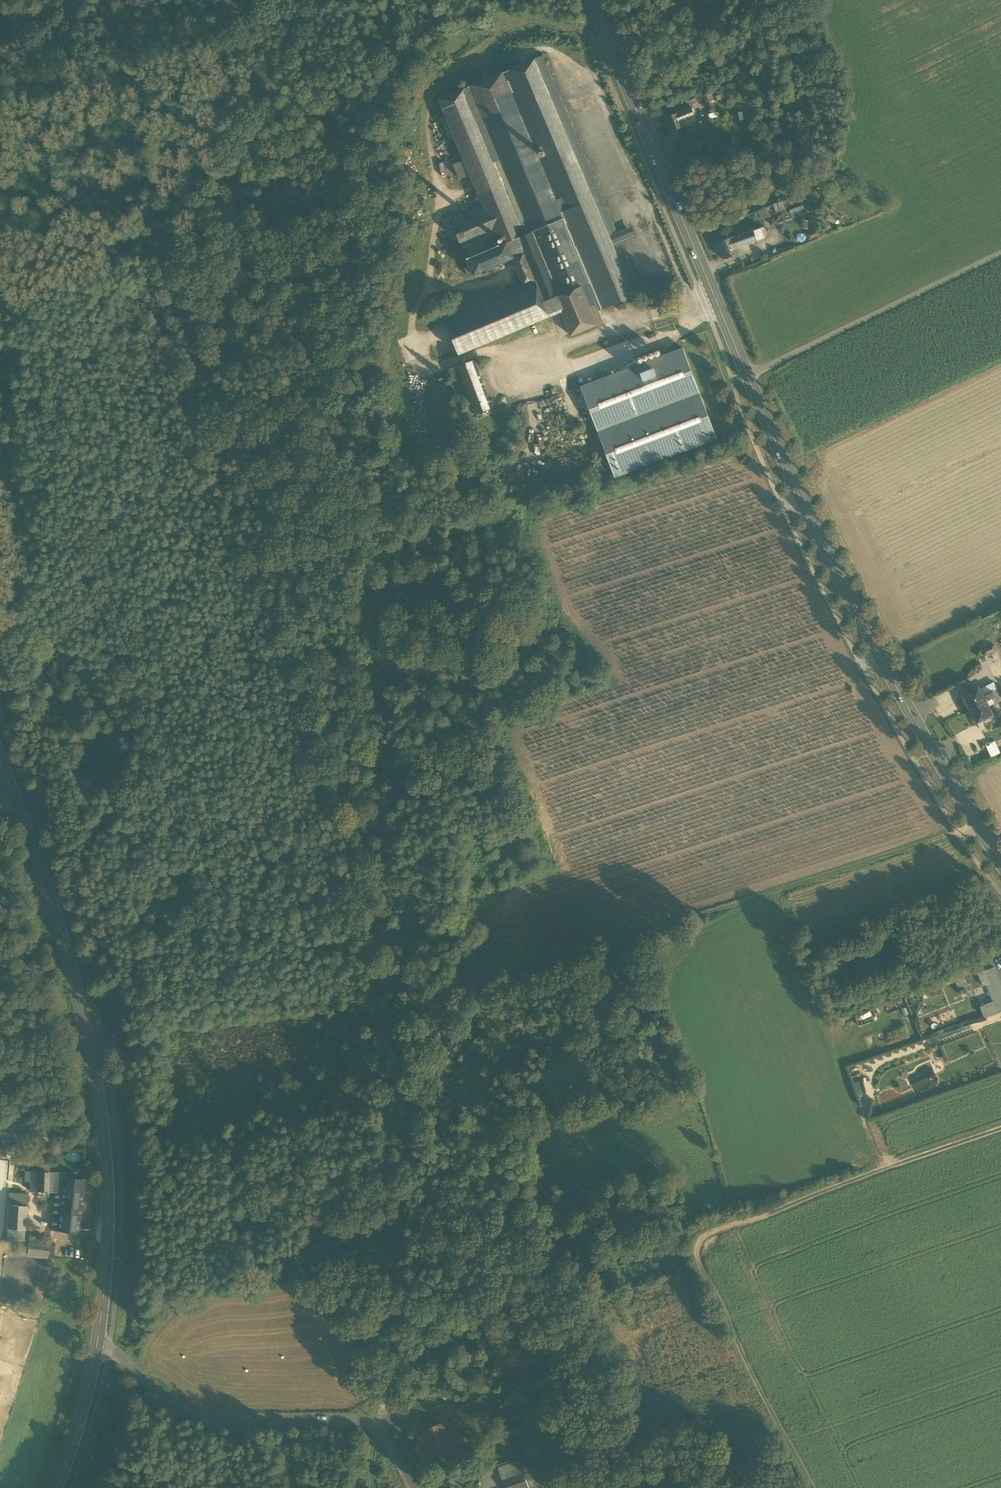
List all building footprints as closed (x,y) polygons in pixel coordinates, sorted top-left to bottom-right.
[(534,59),(535,59),(634,296),(643,292),(640,284),(638,285),(620,241),(635,235),(632,227),(617,233),(542,55),(534,59)] [(624,301),(625,304),(626,303),(626,304),(635,300),(634,296),(535,59),(439,99),(465,159),(455,164),(460,178),(471,174),(484,206),(500,245),(468,259),(470,264),(466,266),(470,276),(474,274),(512,258),(523,284),(497,296),(493,286),(468,297),(474,311),(455,319),(447,322),(459,354),(561,311),(571,335),(603,322),(598,311),(601,310),(624,301)] [(703,95),(708,108),(718,104),(716,100),(719,99),(715,90),(703,95)] [(690,108),(680,112),(683,119),(693,114),(690,108)] [(686,125),(683,119),(680,112),(664,118),(670,132),(686,125)] [(674,144),(679,155),(685,153),(682,145),(674,144)] [(772,204),(774,212),(785,208),(782,200),(772,204)] [(468,259),(500,245),(484,206),(452,220),(464,248),(463,248),(468,259)] [(756,240),(757,241),(767,237),(763,226),(752,231),(756,240)] [(717,243),(723,260),(739,254),(737,248),(756,240),(752,231),(733,238),(732,237),(717,243)] [(449,305),(455,319),(474,311),(468,297),(449,305)] [(581,386),(615,477),(717,438),(694,378),(683,348),(581,386)] [(470,399),(476,413),(493,407),(491,403),(495,402),(493,398),(490,399),(475,359),(451,368),(455,381),(463,378),(465,385),(463,386),(468,400),(470,399)] [(477,445),(480,444),(485,442),(486,442),(484,436),(475,440),(477,445)] [(981,650),(984,657),(996,652),(993,645),(981,650)] [(985,685),(978,687),(982,695),(992,690),(997,688),(995,684),(985,685)] [(970,709),(995,696),(992,690),(982,695),(978,687),(963,695),(970,709)] [(997,688),(992,690),(995,696),(1000,693),(997,688)] [(988,707),(998,702),(995,696),(970,709),(977,723),(992,715),(988,707)] [(1000,1011),(1000,984),(994,968),(978,974),(983,985),(986,984),(993,1001),(998,1012),(1000,1011)] [(954,975),(958,988),(967,985),(964,972),(954,975)] [(985,1017),(998,1012),(993,1001),(980,1006),(985,1017)] [(873,1007),(854,1013),(857,1025),(877,1018),(873,1007)] [(601,1073),(605,1083),(612,1080),(608,1070),(601,1073)] [(924,1077),(921,1070),(907,1076),(910,1083),(924,1077)] [(914,1092),(938,1083),(935,1074),(911,1083),(914,1092)] [(40,1163),(39,1172),(49,1173),(50,1164),(40,1163)] [(29,1191),(37,1191),(38,1172),(31,1172),(30,1181),(29,1191)] [(37,1191),(49,1192),(50,1180),(50,1173),(49,1173),(39,1172),(38,1172),(37,1191)] [(63,1173),(58,1173),(57,1181),(50,1180),(49,1192),(55,1192),(61,1193),(63,1178),(63,1173)] [(50,1173),(50,1180),(57,1181),(58,1173),(50,1173)] [(60,1200),(81,1203),(84,1180),(63,1178),(61,1193),(60,1200)] [(55,1192),(51,1219),(57,1220),(60,1200),(61,1193),(55,1192)] [(24,1230),(27,1206),(20,1205),(21,1195),(10,1194),(9,1205),(8,1204),(6,1228),(24,1230)] [(50,1229),(77,1232),(81,1203),(60,1200),(57,1220),(51,1219),(50,1229)] [(23,1238),(24,1230),(6,1228),(5,1240),(19,1241),(20,1238),(23,1238)] [(49,1241),(23,1238),(20,1238),(19,1241),(18,1254),(47,1257),(49,1241)] [(536,1349),(523,1350),(524,1362),(537,1361),(537,1358),(536,1349)] [(450,1421),(456,1438),(465,1434),(459,1417),(450,1421)] [(429,1440),(433,1452),(443,1448),(443,1451),(452,1448),(443,1423),(417,1432),(421,1443),(429,1440)] [(506,1487),(529,1487),(535,1486),(529,1469),(523,1471),(519,1459),(499,1466),(506,1487)]
